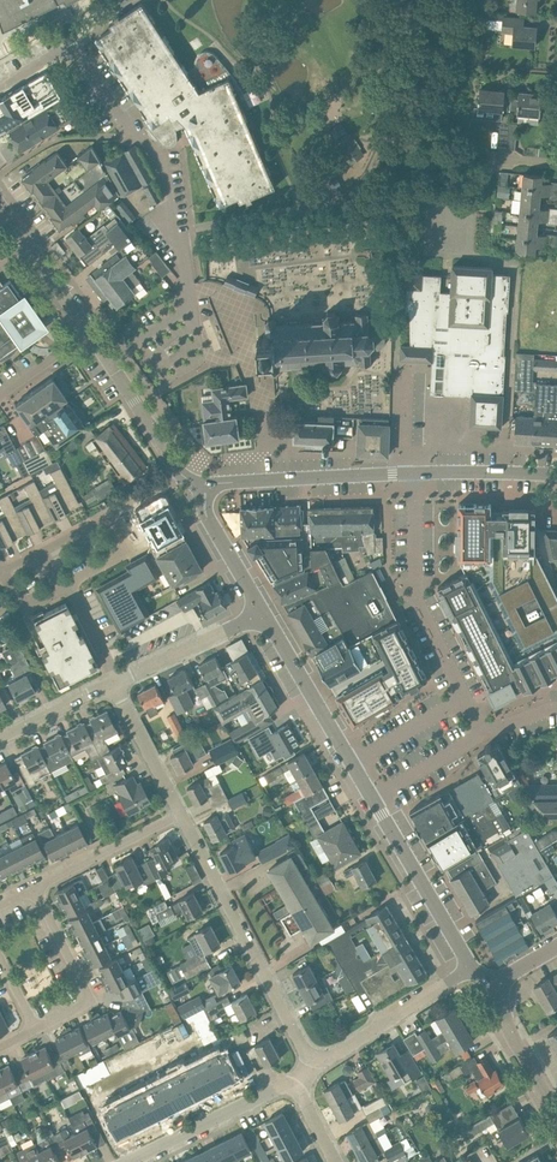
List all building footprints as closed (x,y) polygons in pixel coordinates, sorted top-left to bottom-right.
[(4,30),(63,0),(0,0),(0,20),(4,30)] [(516,9),(536,11),(537,0),(517,0),(516,9)] [(222,61),(215,54),(214,53),(213,53),(212,52),(210,51),(208,51),(206,51),(204,51),(202,52),(200,53),(198,54),(197,55),(197,56),(196,57),(196,58),(195,59),(195,60),(195,61),(195,62),(195,63),(195,64),(195,65),(195,66),(187,72),(142,2),(120,17),(119,14),(113,17),(115,20),(110,24),(112,28),(99,36),(103,42),(100,44),(112,63),(115,60),(122,70),(119,73),(131,92),(134,89),(141,99),(137,102),(148,117),(144,119),(143,119),(151,131),(163,144),(164,145),(166,146),(168,146),(169,146),(171,146),(173,145),(174,144),(176,142),(177,141),(178,139),(178,137),(178,135),(178,134),(177,132),(176,130),(186,125),(193,141),(197,139),(199,144),(195,146),(204,167),(208,165),(213,176),(209,178),(218,199),(221,197),(224,203),(238,197),(240,201),(246,199),(247,202),(253,199),(252,196),(276,186),(243,110),(251,107),(251,106),(250,106),(249,102),(244,93),(237,82),(229,71),(222,61)] [(483,21),(482,28),(502,30),(502,31),(514,33),(513,44),(535,46),(537,27),(523,26),(524,18),(503,16),(494,15),(484,14),(483,21)] [(13,126),(32,115),(52,102),(58,98),(42,73),(16,88),(0,98),(0,133),(13,126)] [(474,116),(486,117),(486,108),(494,109),(493,119),(502,120),(504,90),(480,88),(479,107),(474,106),(474,116)] [(541,93),(520,91),(519,100),(511,99),(510,112),(529,114),(528,123),(538,124),(539,115),(541,93)] [(64,125),(82,114),(70,94),(10,131),(22,151),(59,128),(58,126),(63,124),(64,125)] [(84,119),(82,115),(74,120),(76,124),(81,133),(91,127),(86,118),(84,119)] [(332,128),(337,138),(349,132),(343,121),(332,128)] [(500,122),(498,147),(506,148),(508,131),(509,123),(501,122),(500,122)] [(515,149),(515,147),(517,124),(509,123),(508,131),(506,148),(515,149)] [(336,141),(351,163),(363,155),(348,133),(336,141)] [(34,169),(22,178),(32,192),(34,190),(52,214),(50,215),(60,229),(72,221),(74,224),(86,215),(88,218),(120,194),(102,162),(100,159),(92,145),(67,164),(58,151),(46,160),(46,159),(33,168),(34,169)] [(153,204),(162,199),(153,182),(152,183),(151,180),(154,179),(135,145),(102,162),(120,194),(121,196),(142,185),(144,187),(144,188),(153,204)] [(507,185),(508,172),(500,171),(498,184),(507,185)] [(550,189),(551,183),(541,182),(542,175),(523,173),(522,186),(550,189)] [(505,197),(506,186),(498,185),(497,197),(505,197)] [(521,200),(539,201),(540,194),(550,195),(550,189),(522,186),(521,200)] [(520,213),(548,215),(549,209),(539,208),(539,201),(521,200),(520,213)] [(121,201),(113,208),(117,213),(122,209),(126,206),(122,202),(121,201)] [(548,215),(520,213),(519,226),(537,227),(538,220),(548,221),(548,215)] [(80,228),(67,238),(88,265),(117,242),(121,247),(135,236),(130,230),(127,232),(116,217),(105,225),(104,224),(87,237),(80,228)] [(537,234),(537,227),(519,226),(517,239),(546,241),(546,235),(537,234)] [(135,236),(121,247),(126,254),(121,258),(117,253),(93,271),(93,272),(97,276),(92,279),(106,298),(109,295),(109,296),(111,298),(117,307),(118,306),(136,292),(144,286),(140,281),(141,281),(132,269),(149,257),(150,256),(135,236)] [(545,247),(546,241),(517,239),(516,252),(535,253),(536,246),(545,247)] [(60,240),(54,245),(61,254),(67,250),(60,240)] [(150,256),(149,257),(152,261),(151,262),(163,276),(171,269),(161,256),(156,250),(150,256)] [(400,359),(433,361),(433,350),(447,351),(445,392),(472,394),(470,425),(501,427),(506,354),(504,354),(507,311),(508,311),(510,274),(492,273),(492,267),(453,265),(451,292),(440,291),(441,275),(408,273),(406,313),(410,313),(411,346),(401,345),(400,359)] [(235,288),(239,279),(228,274),(224,284),(235,288)] [(1,360),(4,359),(6,358),(8,357),(10,355),(12,353),(14,352),(16,350),(17,347),(18,345),(19,343),(27,337),(21,327),(23,326),(26,329),(33,322),(31,320),(33,319),(22,303),(25,301),(14,286),(12,283),(10,279),(3,285),(0,281),(0,360),(1,360)] [(244,291),(254,296),(258,287),(248,282),(244,291)] [(527,302),(544,303),(543,316),(556,318),(556,303),(556,296),(556,293),(528,291),(527,302)] [(158,312),(168,308),(166,301),(155,305),(158,312)] [(273,373),(274,373),(275,373),(276,374),(277,374),(277,373),(278,371),(280,371),(280,370),(279,370),(279,367),(327,363),(328,367),(326,368),(326,369),(328,368),(331,371),(331,373),(332,374),(333,372),(337,372),(338,373),(340,373),(339,371),(341,367),(343,368),(344,366),(342,366),(342,362),(353,361),(353,364),(359,363),(360,366),(361,365),(361,364),(370,363),(370,365),(371,365),(371,363),(373,363),(373,362),(371,362),(371,351),(372,350),(379,350),(385,343),(385,334),(378,328),(370,329),(369,328),(368,314),(370,314),(369,313),(368,313),(367,311),(366,311),(366,313),(357,313),(357,311),(355,312),(355,313),(354,313),(354,315),(356,315),(356,319),(352,320),(351,317),(349,318),(350,320),(346,320),(345,318),(344,318),(344,320),(339,321),(339,317),(341,316),(340,314),(338,315),(335,312),(335,310),(334,309),(333,311),(329,312),(327,310),(327,311),(328,312),(325,316),(322,315),(322,316),(324,317),(325,321),(323,321),(322,318),(315,319),(316,322),(313,322),(313,319),(312,319),(312,322),(301,323),(301,320),(299,320),(299,323),(298,323),(298,320),(290,321),(290,323),(288,323),(288,321),(286,321),(287,324),(276,324),(275,322),(277,321),(276,319),(274,320),(273,319),(273,317),(272,317),(272,319),(269,319),(269,317),(267,318),(268,319),(266,321),(265,321),(265,322),(266,322),(267,333),(264,333),(264,337),(261,337),(261,336),(259,336),(259,338),(258,338),(257,338),(258,356),(259,356),(260,356),(260,357),(263,357),(263,356),(265,356),(265,360),(268,360),(269,370),(268,371),(268,372),(270,371),(272,373),(271,374),(272,375),(273,373)] [(126,322),(131,334),(143,329),(138,317),(126,322)] [(527,330),(545,332),(544,345),(556,346),(556,332),(556,331),(556,322),(528,319),(527,330)] [(534,358),(534,369),(545,370),(549,370),(556,371),(556,360),(550,359),(534,358)] [(15,404),(20,412),(35,432),(42,427),(55,445),(84,425),(64,398),(65,397),(51,377),(15,404)] [(516,391),(535,391),(535,379),(516,379),(516,391)] [(229,398),(248,396),(246,384),(212,388),(214,400),(203,401),(205,420),(204,420),(207,441),(240,437),(237,415),(232,416),(229,398)] [(536,385),(534,416),(516,415),(515,441),(514,441),(514,442),(535,443),(535,444),(537,446),(552,447),(554,445),(554,444),(556,445),(556,386),(536,385)] [(333,442),(334,428),(333,428),(334,416),(319,415),(319,421),(295,420),(294,440),(305,441),(304,447),(323,448),(323,449),(329,450),(330,443),(328,443),(328,442),(333,442)] [(359,417),(359,430),(358,453),(388,454),(389,424),(389,419),(359,417)] [(92,440),(103,456),(108,462),(110,461),(125,483),(146,467),(125,440),(111,423),(102,431),(92,440)] [(3,449),(12,466),(15,464),(22,461),(22,460),(4,425),(0,427),(0,451),(3,449)] [(45,448),(22,460),(22,461),(29,474),(52,462),(45,448)] [(79,504),(60,466),(56,460),(52,462),(42,467),(46,474),(49,472),(58,489),(42,497),(34,480),(33,480),(54,520),(66,514),(65,511),(79,504)] [(22,461),(15,464),(22,478),(29,474),(22,461)] [(87,503),(97,497),(99,499),(116,489),(109,478),(92,488),(93,489),(83,495),(87,503)] [(32,502),(16,510),(28,534),(40,527),(38,525),(52,518),(53,520),(54,520),(33,480),(23,485),(32,502)] [(13,491),(7,494),(11,501),(17,498),(13,491)] [(28,534),(16,510),(11,501),(7,494),(0,497),(0,505),(5,516),(0,519),(0,546),(1,547),(13,541),(12,538),(26,531),(27,534),(28,534)] [(162,494),(151,500),(157,511),(141,520),(150,536),(152,535),(154,539),(149,542),(152,548),(153,549),(183,533),(184,532),(168,504),(169,500),(167,496),(162,494)] [(104,500),(98,503),(101,509),(107,506),(104,500)] [(459,503),(458,559),(461,559),(461,563),(466,573),(438,587),(453,617),(454,617),(489,688),(495,701),(518,690),(517,689),(523,687),(525,690),(556,674),(556,594),(535,551),(535,542),(536,523),(535,523),(535,509),(503,509),(503,514),(492,514),(491,514),(491,503),(459,503)] [(305,570),(314,566),(320,564),(327,561),(326,556),(318,557),(313,557),(312,548),(312,539),(310,521),(301,522),(300,505),(273,506),(273,505),(241,507),(242,535),(246,541),(248,541),(248,544),(254,554),(271,581),(273,581),(274,584),(279,582),(305,570)] [(310,521),(312,539),(312,548),(313,557),(318,557),(326,556),(327,561),(330,560),(322,547),(326,547),(344,546),(344,534),(355,534),(355,545),(365,545),(368,554),(375,551),(383,551),(383,536),(374,537),(373,506),(308,508),(310,521)] [(544,529),(550,560),(556,560),(556,530),(544,529)] [(202,569),(183,533),(153,549),(152,548),(149,553),(128,565),(131,570),(98,588),(121,630),(144,618),(129,591),(165,571),(173,585),(202,569)] [(380,584),(373,570),(344,584),(342,579),(333,561),(326,547),(322,547),(330,560),(327,561),(320,564),(314,566),(305,570),(279,582),(274,584),(281,600),(283,603),(282,603),(283,604),(283,603),(288,611),(304,639),(303,639),(312,653),(313,653),(317,660),(321,668),(325,666),(331,677),(328,679),(354,724),(400,697),(398,694),(428,679),(386,596),(387,595),(386,593),(385,594),(381,586),(382,585),(381,583),(380,584)] [(353,574),(345,556),(333,561),(342,579),(353,574)] [(375,569),(382,565),(381,557),(371,561),(372,564),(375,569)] [(215,592),(209,581),(178,599),(184,611),(193,606),(192,605),(198,602),(207,617),(227,606),(218,590),(215,592)] [(40,650),(56,683),(55,683),(58,689),(70,683),(68,680),(87,671),(88,674),(99,668),(96,662),(65,602),(33,619),(46,646),(40,650)] [(8,682),(11,688),(17,699),(34,690),(23,669),(29,666),(17,643),(10,647),(17,660),(9,664),(16,679),(8,682)] [(247,652),(225,665),(226,665),(235,681),(232,683),(235,688),(229,691),(232,695),(262,679),(257,671),(258,671),(247,652)] [(207,677),(209,680),(212,686),(228,677),(224,669),(223,669),(216,656),(199,664),(206,678),(207,677)] [(186,668),(168,678),(174,688),(176,693),(170,697),(179,714),(195,706),(186,689),(194,685),(191,679),(186,668)] [(268,713),(278,707),(277,705),(279,704),(276,700),(274,700),(274,699),(275,697),(273,693),(271,693),(270,692),(273,690),(271,687),(267,687),(267,686),(268,685),(266,681),(264,681),(262,678),(262,679),(232,695),(220,702),(214,706),(223,722),(242,711),(248,721),(230,731),(236,741),(273,721),(268,713)] [(209,680),(202,684),(208,695),(214,706),(220,702),(212,686),(209,680)] [(164,700),(161,695),(156,684),(138,693),(150,716),(158,712),(154,705),(164,700)] [(202,684),(196,687),(201,698),(207,695),(208,695),(202,684)] [(90,722),(84,724),(84,725),(100,756),(110,750),(109,750),(104,739),(117,732),(106,710),(89,719),(90,722)] [(186,732),(175,711),(167,716),(177,737),(186,732)] [(69,752),(83,745),(91,760),(97,757),(100,756),(84,725),(84,724),(83,722),(66,730),(68,733),(62,736),(61,736),(69,752)] [(269,725),(248,737),(253,745),(254,745),(260,756),(270,750),(275,759),(284,754),(286,758),(296,752),(294,748),(300,745),(298,741),(295,736),(295,735),(294,735),(294,734),(293,733),(294,733),(293,732),(288,724),(287,723),(273,732),(269,725)] [(194,745),(186,749),(185,748),(171,756),(179,772),(194,764),(192,761),(207,752),(202,741),(207,738),(204,731),(191,738),(194,745)] [(39,749),(50,772),(73,760),(69,752),(61,736),(62,736),(60,733),(43,742),(45,745),(39,748),(39,749)] [(232,739),(210,750),(216,764),(239,752),(232,739)] [(479,755),(492,776),(502,794),(523,782),(500,742),(493,746),(492,743),(485,747),(487,750),(479,755)] [(39,749),(39,748),(37,745),(20,754),(22,756),(16,759),(14,757),(29,787),(36,784),(34,780),(50,772),(39,749)] [(99,776),(103,784),(114,778),(125,772),(121,765),(128,762),(119,745),(109,750),(110,750),(100,756),(97,757),(105,773),(99,776)] [(290,782),(297,778),(313,769),(304,752),(294,758),(288,761),(272,770),(275,776),(276,776),(285,771),(290,782)] [(239,767),(244,760),(237,754),(232,761),(239,767)] [(0,764),(0,780),(3,787),(8,784),(11,791),(20,786),(25,784),(23,781),(17,770),(11,773),(5,761),(0,764)] [(187,788),(195,803),(207,797),(212,806),(219,803),(220,804),(229,799),(243,792),(243,791),(228,798),(216,774),(223,770),(219,763),(206,770),(209,776),(187,788)] [(323,785),(313,769),(297,778),(302,787),(283,798),(288,805),(294,801),(323,785)] [(426,840),(448,827),(455,822),(488,803),(488,802),(494,799),(491,794),(488,788),(485,783),(482,777),(479,772),(410,811),(416,821),(415,822),(422,834),(423,833),(426,840)] [(117,794),(123,804),(128,814),(139,809),(138,806),(150,800),(140,782),(137,783),(132,775),(122,781),(114,785),(118,793),(117,794)] [(87,776),(83,778),(90,791),(97,787),(95,783),(92,785),(87,776)] [(491,779),(485,783),(488,788),(494,784),(491,779)] [(510,790),(506,792),(505,793),(508,798),(512,796),(516,801),(525,796),(529,794),(525,787),(522,783),(512,789),(510,790)] [(533,798),(556,798),(556,783),(538,783),(538,784),(524,784),(533,798)] [(22,790),(12,794),(21,811),(35,803),(25,784),(20,786),(22,790)] [(494,784),(488,788),(491,794),(497,790),(494,784)] [(303,816),(314,810),(311,806),(329,796),(323,785),(294,801),(303,816)] [(78,788),(64,796),(67,802),(81,794),(78,788)] [(497,790),(491,794),(494,799),(496,798),(500,795),(497,790)] [(243,792),(229,799),(233,807),(247,799),(243,792)] [(534,800),(544,816),(556,816),(556,800),(534,800)] [(69,801),(63,804),(66,810),(72,806),(69,801)] [(455,822),(466,840),(469,839),(475,848),(475,849),(476,850),(482,846),(480,841),(498,830),(499,833),(510,826),(502,812),(496,815),(488,803),(455,822)] [(264,805),(262,814),(271,816),(273,807),(264,805)] [(0,812),(0,821),(5,819),(16,813),(13,806),(1,812),(0,812)] [(22,813),(25,818),(36,813),(34,807),(22,813)] [(43,808),(38,811),(41,816),(46,814),(43,808)] [(51,818),(58,814),(55,809),(48,812),(51,818)] [(204,821),(214,839),(235,827),(227,810),(218,815),(218,814),(204,821)] [(314,810),(303,816),(315,838),(318,836),(335,867),(361,852),(343,821),(325,831),(314,810)] [(25,818),(22,813),(11,819),(14,826),(19,823),(19,822),(25,818)] [(252,820),(241,825),(244,830),(255,824),(252,820)] [(2,830),(9,826),(6,821),(0,824),(0,827),(2,830)] [(475,848),(469,839),(466,840),(455,822),(448,827),(426,840),(431,849),(436,858),(437,858),(443,867),(448,864),(471,850),(470,849),(473,847),(475,849),(475,848)] [(532,823),(526,826),(529,831),(533,829),(534,826),(532,823)] [(78,824),(67,830),(75,847),(82,844),(83,846),(85,847),(89,845),(84,835),(78,824)] [(488,845),(516,897),(518,896),(526,910),(536,929),(541,927),(545,935),(555,929),(556,930),(556,929),(556,881),(525,825),(488,845)] [(62,858),(65,857),(55,836),(54,836),(49,826),(38,832),(51,859),(59,856),(60,857),(62,858)] [(55,836),(65,857),(68,856),(68,853),(67,851),(75,847),(67,830),(55,836)] [(556,838),(556,837),(553,830),(534,841),(539,849),(552,842),(556,838)] [(247,839),(244,834),(233,840),(235,845),(220,853),(229,871),(246,862),(245,861),(256,856),(247,839)] [(23,843),(32,861),(39,857),(40,859),(43,860),(46,859),(35,837),(29,840),(26,835),(20,838),(23,843)] [(147,860),(147,861),(156,878),(156,877),(168,871),(165,864),(179,857),(169,837),(156,843),(157,845),(152,848),(156,855),(147,860)] [(263,861),(283,851),(288,849),(284,842),(280,845),(278,841),(258,851),(263,861)] [(556,849),(552,842),(539,849),(543,857),(556,849)] [(23,843),(12,849),(22,871),(25,869),(26,867),(25,865),(32,861),(23,843)] [(300,870),(308,866),(298,848),(289,853),(291,856),(269,869),(293,910),(281,917),(291,934),(303,927),(311,941),(334,928),(300,870)] [(0,855),(0,856),(9,873),(16,869),(17,871),(19,872),(22,871),(12,849),(0,855)] [(479,851),(448,869),(453,877),(451,878),(472,914),(491,902),(483,890),(497,881),(479,851)] [(116,865),(122,876),(128,887),(136,883),(136,884),(144,880),(146,884),(156,878),(147,861),(137,866),(132,855),(124,860),(124,861),(116,865)] [(2,881),(3,878),(2,876),(9,873),(0,856),(0,882),(2,881)] [(363,886),(376,879),(365,859),(344,871),(347,877),(356,872),(363,886)] [(96,869),(102,880),(103,883),(99,885),(105,896),(115,891),(108,876),(103,866),(96,869)] [(322,886),(329,882),(326,876),(319,880),(322,886)] [(81,879),(74,883),(56,892),(60,899),(58,900),(57,903),(58,905),(80,894),(87,891),(81,879)] [(165,900),(146,909),(153,923),(170,915),(184,908),(188,917),(203,909),(194,892),(179,900),(170,905),(171,905),(168,906),(165,900)] [(80,894),(58,905),(60,908),(62,909),(64,908),(68,915),(86,906),(80,894)] [(498,958),(500,961),(545,935),(541,927),(536,929),(526,910),(518,896),(516,897),(476,920),(498,958)] [(104,902),(102,897),(95,901),(97,906),(104,902)] [(91,909),(97,906),(95,901),(88,904),(91,909)] [(286,904),(273,911),(277,918),(290,910),(286,904)] [(406,937),(387,905),(386,906),(327,942),(337,958),(342,966),(347,974),(367,1008),(427,972),(408,941),(405,943),(403,939),(406,937)] [(124,906),(119,908),(123,915),(128,912),(124,906)] [(72,932),(93,921),(87,910),(70,919),(74,926),(72,927),(71,929),(72,932)] [(78,935),(82,942),(99,933),(93,921),(72,932),(74,935),(76,936),(78,935)] [(139,928),(144,938),(155,933),(150,922),(139,928)] [(128,933),(133,931),(129,924),(124,926),(125,929),(128,933)] [(180,963),(187,978),(211,966),(203,952),(206,950),(221,943),(211,924),(196,932),(196,933),(188,937),(191,944),(192,944),(197,954),(180,963)] [(133,931),(128,933),(131,941),(129,942),(131,947),(134,945),(139,943),(133,931)] [(82,953),(84,956),(105,945),(99,933),(82,942),(85,949),(83,950),(82,953)] [(150,937),(143,940),(147,947),(156,942),(154,938),(150,937)] [(94,966),(104,960),(111,957),(105,945),(84,956),(85,958),(88,959),(90,958),(94,966)] [(141,960),(147,957),(143,951),(138,953),(141,960)] [(150,964),(147,957),(141,960),(145,967),(150,964)] [(102,980),(123,970),(117,958),(110,961),(99,967),(103,974),(101,975),(100,977),(102,980)] [(337,958),(330,961),(335,969),(342,966),(337,958)] [(220,972),(211,976),(220,992),(241,981),(232,965),(220,971),(220,972)] [(310,965),(293,973),(294,974),(301,987),(317,979),(310,965)] [(342,966),(335,969),(340,978),(347,974),(342,966)] [(123,970),(102,980),(103,983),(106,984),(108,983),(111,990),(115,988),(129,981),(123,970)] [(556,1005),(556,974),(549,978),(534,986),(548,1010),(556,1005)] [(127,998),(143,989),(136,977),(129,981),(115,988),(117,991),(119,991),(121,991),(125,999),(127,998)] [(324,993),(317,979),(301,987),(308,1001),(307,1001),(308,1002),(319,996),(324,1004),(332,999),(328,991),(324,993)] [(186,981),(170,990),(174,998),(190,990),(186,981)] [(204,1008),(211,1021),(228,1012),(229,1014),(237,1010),(242,1019),(256,1012),(247,993),(231,1002),(228,995),(204,1008)] [(178,1006),(184,1018),(204,1008),(204,1007),(206,1006),(200,994),(178,1006)] [(139,1008),(140,1001),(127,998),(125,999),(123,1004),(139,1008)] [(172,1000),(165,1004),(168,1011),(176,1007),(172,1000)] [(111,1011),(108,1012),(117,1030),(119,1034),(140,1023),(143,1009),(139,1008),(123,1004),(122,1010),(114,1014),(113,1012),(111,1011)] [(403,1038),(410,1048),(413,1054),(425,1048),(464,1024),(454,1008),(437,1018),(445,1030),(430,1039),(425,1030),(418,1035),(415,1031),(403,1038)] [(204,1009),(185,1018),(188,1024),(194,1021),(195,1024),(194,1025),(200,1037),(201,1036),(203,1039),(202,1040),(205,1045),(213,1041),(215,1046),(221,1043),(204,1009)] [(94,1014),(105,1036),(117,1030),(108,1012),(100,1015),(99,1014),(97,1013),(94,1014)] [(178,1012),(171,1016),(175,1023),(182,1019),(178,1012)] [(84,1024),(89,1034),(94,1042),(105,1036),(94,1014),(91,1015),(91,1018),(92,1020),(84,1024)] [(8,1028),(2,1016),(0,1018),(0,1032),(8,1028)] [(464,1024),(425,1048),(432,1061),(441,1056),(439,1054),(450,1048),(448,1045),(452,1043),(457,1050),(473,1040),(471,1036),(473,1033),(470,1027),(470,1025),(464,1026),(464,1024)] [(66,1028),(77,1050),(89,1044),(80,1026),(72,1030),(71,1028),(69,1027),(66,1028)] [(63,1052),(57,1055),(65,1070),(72,1067),(66,1056),(77,1050),(66,1028),(63,1030),(62,1032),(63,1034),(56,1038),(63,1052)] [(548,1035),(556,1050),(556,1029),(548,1035)] [(280,1058),(270,1037),(247,1049),(251,1057),(259,1053),(266,1065),(280,1058)] [(120,1048),(117,1043),(111,1046),(113,1052),(120,1048)] [(377,1053),(383,1063),(392,1077),(400,1073),(405,1082),(421,1073),(414,1060),(407,1050),(406,1051),(409,1055),(403,1059),(394,1043),(392,1045),(393,1046),(388,1049),(387,1047),(377,1053)] [(45,1046),(33,1053),(46,1079),(46,1078),(43,1071),(55,1065),(59,1073),(65,1070),(57,1055),(51,1058),(45,1046)] [(107,1055),(113,1052),(111,1046),(104,1050),(107,1055)] [(225,1051),(106,1114),(118,1139),(127,1134),(125,1130),(130,1127),(133,1131),(141,1127),(139,1123),(150,1117),(152,1121),(160,1117),(160,1116),(168,1111),(169,1112),(177,1108),(175,1104),(186,1098),(188,1102),(204,1094),(202,1090),(214,1084),(216,1087),(220,1085),(224,1083),(222,1079),(227,1076),(229,1080),(238,1076),(225,1051)] [(20,1073),(28,1088),(46,1079),(33,1053),(21,1058),(27,1070),(20,1073)] [(474,1056),(460,1064),(465,1073),(472,1069),(477,1078),(465,1085),(469,1092),(481,1085),(487,1095),(498,1089),(497,1087),(504,1083),(496,1069),(494,1070),(486,1057),(477,1062),(474,1056)] [(92,1066),(99,1063),(96,1058),(89,1061),(92,1066)] [(92,1066),(73,1076),(81,1090),(87,1087),(86,1086),(89,1084),(89,1085),(101,1079),(101,1078),(104,1077),(104,1078),(110,1075),(103,1061),(99,1063),(92,1066)] [(460,1064),(449,1071),(453,1077),(454,1079),(465,1073),(460,1064)] [(9,1097),(28,1088),(20,1073),(15,1076),(9,1065),(0,1069),(0,1079),(9,1097)] [(354,1080),(359,1089),(375,1081),(368,1067),(358,1072),(360,1076),(354,1080)] [(424,1076),(416,1080),(423,1092),(430,1088),(424,1076)] [(438,1076),(431,1080),(438,1093),(445,1089),(438,1076)] [(9,1097),(0,1079),(0,1102),(9,1097)] [(339,1082),(324,1090),(332,1105),(353,1093),(345,1079),(339,1082)] [(353,1093),(332,1105),(340,1119),(360,1108),(358,1103),(360,1102),(355,1092),(353,1093)] [(365,1105),(362,1106),(362,1107),(366,1114),(389,1101),(385,1094),(365,1105)] [(389,1101),(366,1114),(370,1121),(391,1110),(393,1109),(389,1101)] [(431,1102),(428,1103),(425,1107),(426,1110),(430,1112),(433,1112),(434,1111),(437,1113),(443,1110),(438,1102),(435,1104),(431,1102)] [(490,1114),(470,1126),(473,1131),(474,1133),(488,1126),(491,1132),(498,1128),(501,1134),(507,1144),(529,1131),(512,1102),(501,1108),(490,1114)] [(282,1112),(268,1120),(265,1121),(272,1134),(289,1125),(282,1112)] [(73,1125),(76,1132),(85,1151),(97,1145),(92,1134),(98,1131),(91,1116),(73,1125)] [(358,1127),(347,1133),(355,1147),(378,1135),(382,1133),(384,1132),(386,1131),(384,1126),(375,1130),(373,1126),(370,1127),(367,1122),(362,1125),(358,1127)] [(469,1123),(460,1128),(464,1135),(473,1131),(470,1126),(469,1123)] [(289,1125),(272,1134),(279,1147),(296,1138),(289,1125)] [(67,1128),(54,1134),(61,1149),(68,1145),(73,1157),(85,1151),(76,1132),(70,1135),(67,1128)] [(252,1128),(246,1132),(253,1144),(259,1141),(252,1128)] [(229,1139),(238,1156),(240,1161),(253,1154),(242,1132),(229,1139)] [(355,1147),(363,1161),(385,1150),(384,1149),(392,1145),(384,1132),(382,1133),(378,1135),(355,1147)] [(12,1133),(7,1135),(13,1145),(18,1143),(12,1133)] [(36,1143),(45,1161),(60,1161),(55,1152),(61,1149),(54,1134),(36,1143)] [(10,1143),(7,1136),(0,1139),(0,1148),(10,1143)] [(392,1145),(384,1149),(385,1150),(389,1157),(411,1145),(406,1137),(392,1145)] [(296,1138),(279,1147),(286,1160),(303,1151),(296,1138)] [(225,1161),(238,1156),(229,1139),(216,1145),(225,1161)] [(260,1157),(276,1149),(275,1146),(264,1151),(259,1141),(253,1144),(260,1157)] [(13,1148),(10,1143),(0,1148),(0,1155),(13,1148)] [(36,1143),(30,1146),(17,1152),(19,1156),(22,1161),(45,1161),(36,1143)] [(216,1145),(203,1151),(209,1161),(225,1161),(216,1145)] [(389,1157),(391,1161),(399,1161),(416,1152),(413,1145),(411,1146),(411,1145),(389,1157)] [(266,1154),(276,1149),(260,1157),(262,1161),(270,1161),(266,1154)] [(193,1161),(209,1161),(203,1151),(191,1158),(193,1161)] [(428,1154),(420,1159),(422,1161),(430,1161),(432,1161),(428,1154)] [(538,1154),(524,1161),(542,1161),(538,1154)]
